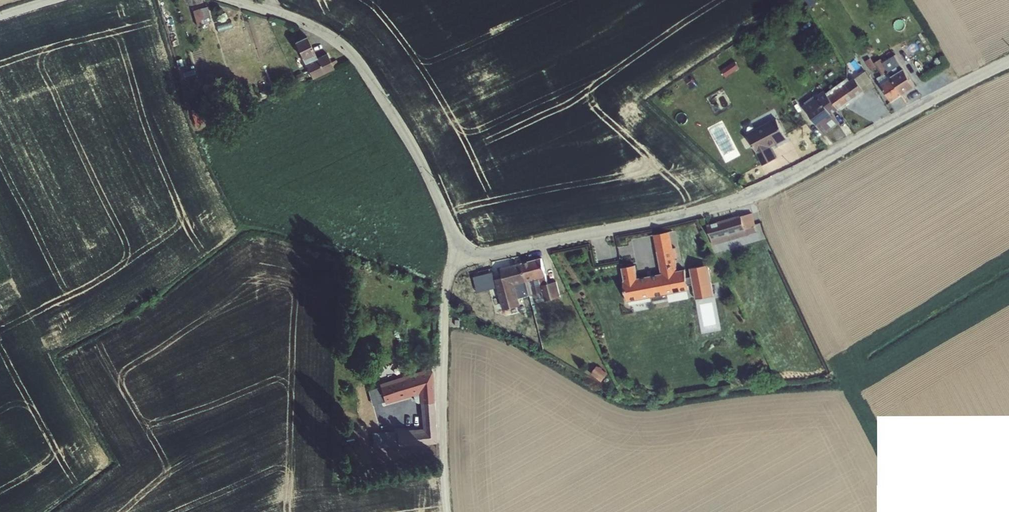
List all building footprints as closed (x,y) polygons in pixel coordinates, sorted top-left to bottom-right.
[(198,24),(212,20),(208,5),(194,9),(198,24)] [(328,52),(318,56),(309,34),(294,40),(305,65),(306,64),(312,79),(336,69),(328,52)] [(901,55),(877,56),(878,67),(877,67),(877,75),(902,74),(901,55)] [(881,82),(891,101),(916,87),(907,69),(881,82)] [(869,71),(803,100),(814,126),(823,122),(826,130),(837,125),(830,108),(876,88),(869,71)] [(747,131),(762,164),(778,157),(773,145),(787,139),(778,118),(747,131)] [(754,211),(708,223),(713,243),(759,232),(754,211)] [(655,233),(660,274),(639,277),(637,264),(623,266),(628,307),(648,305),(647,297),(690,291),(686,268),(681,268),(676,230),(655,233)] [(542,257),(501,267),(504,277),(496,279),(503,310),(523,305),(521,296),(545,291),(547,300),(562,296),(559,280),(548,282),(542,257)] [(692,266),(695,297),(714,295),(710,264),(692,266)] [(494,278),(496,277),(494,270),(474,275),(479,291),(497,287),(494,278)] [(399,445),(438,443),(434,372),(381,375),(382,387),(371,387),(372,401),(420,398),(422,427),(397,428),(399,445)]
